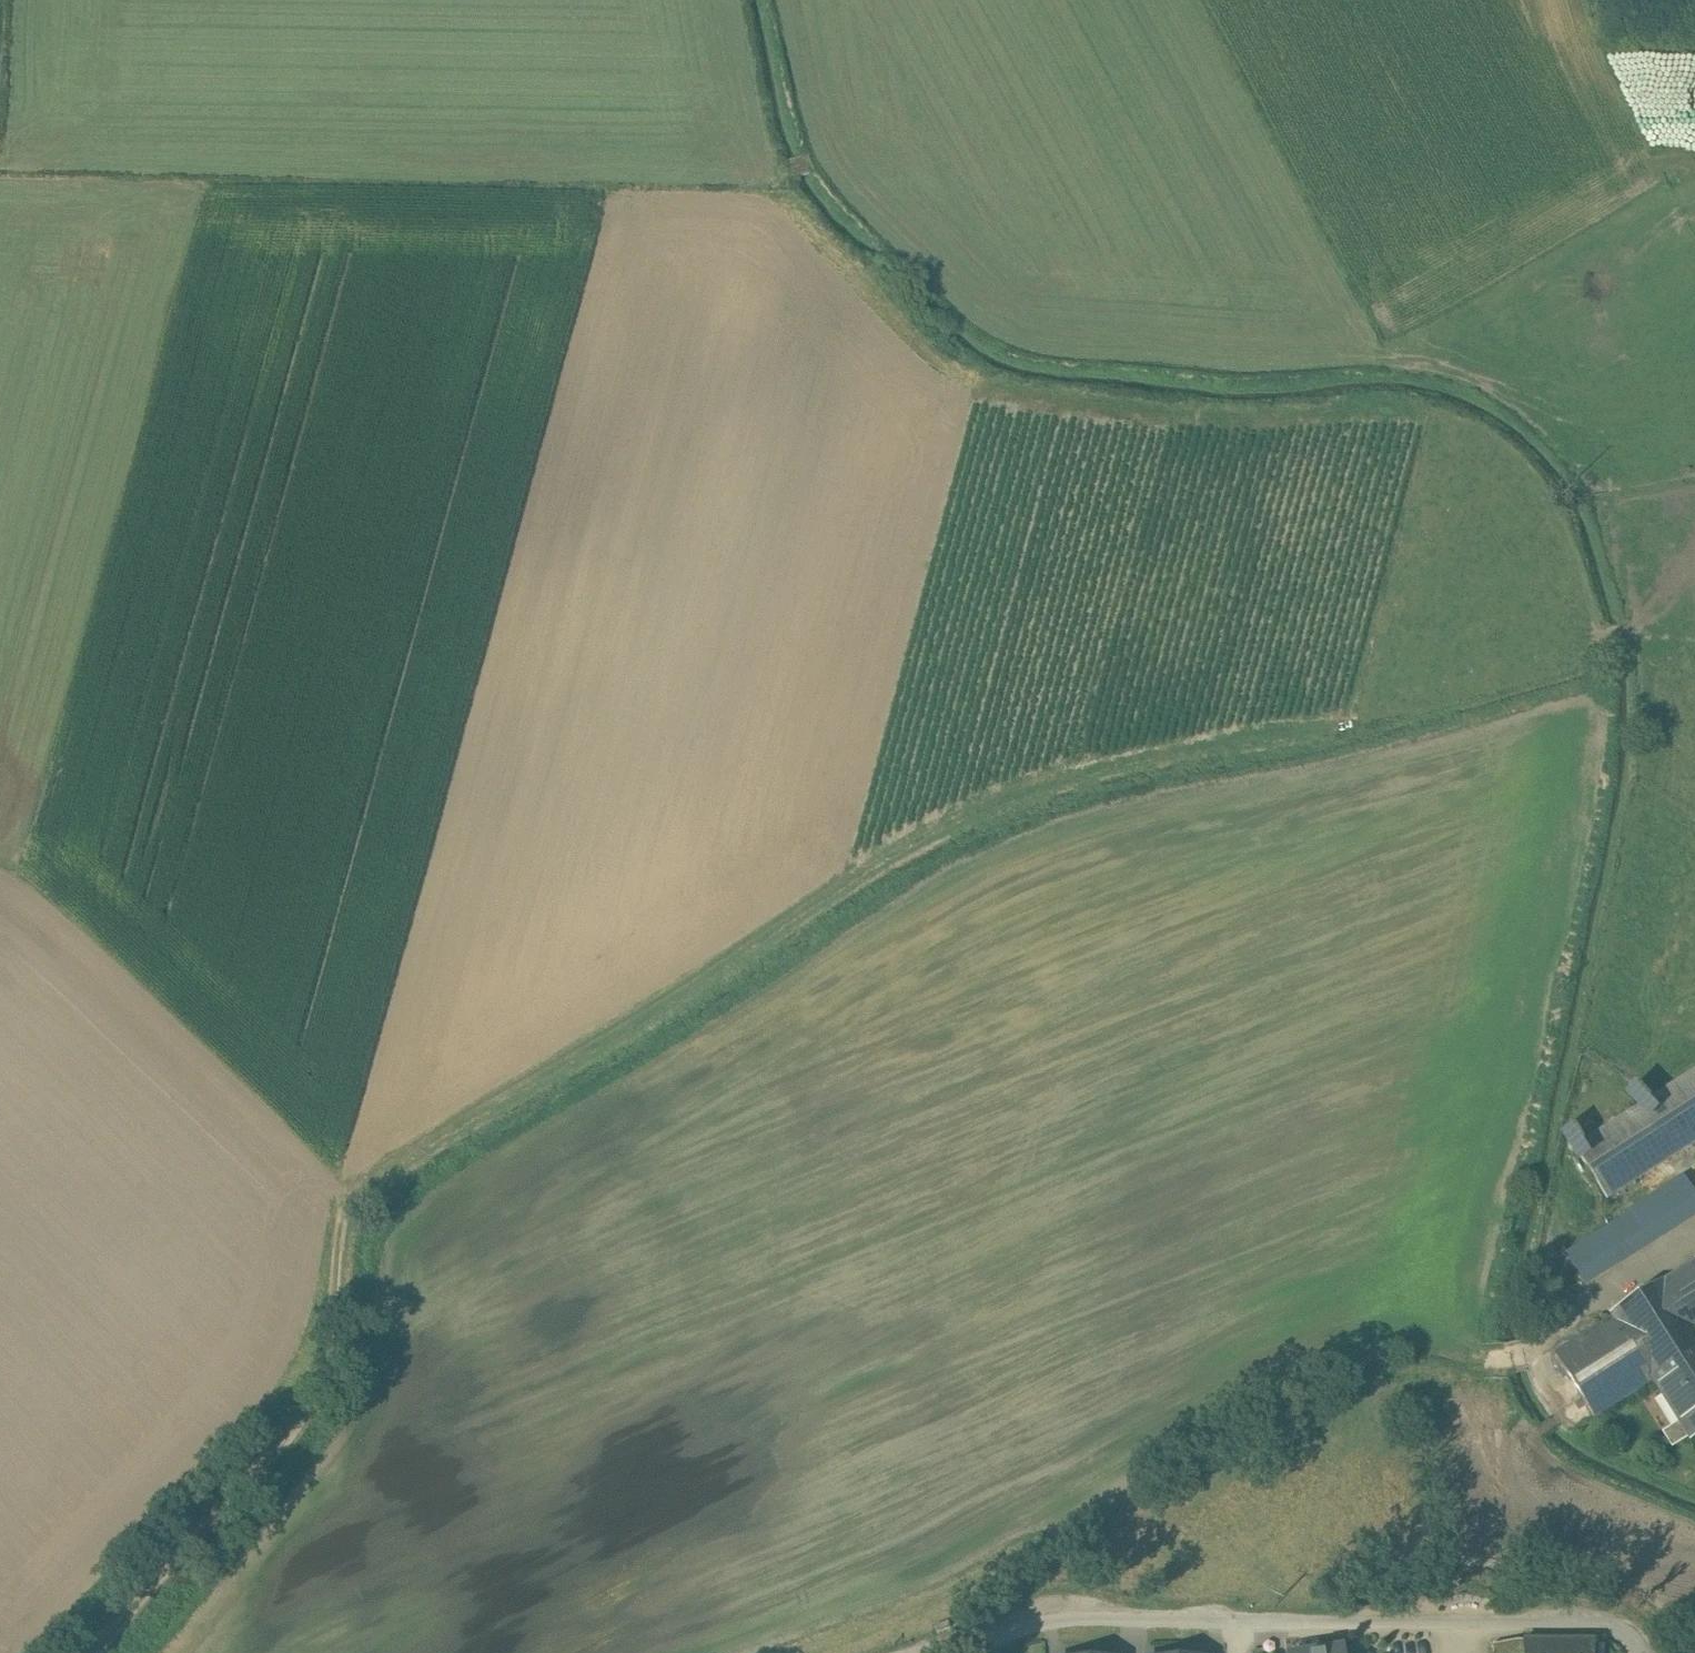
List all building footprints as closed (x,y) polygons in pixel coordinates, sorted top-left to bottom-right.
[(1574,1147),(1607,1198),(1636,1179),(1656,1167),(1694,1142),(1694,1070),(1574,1147)] [(1656,1167),(1636,1179),(1644,1192),(1664,1179),(1656,1167)] [(1642,1207),(1660,1235),(1694,1212),(1694,1196),(1685,1180),(1642,1207)] [(1642,1207),(1566,1255),(1583,1283),(1660,1235),(1642,1207)] [(1663,1282),(1662,1281),(1611,1313),(1688,1436),(1690,1438),(1694,1435),(1694,1262),(1663,1282)] [(1614,1318),(1554,1355),(1593,1416),(1652,1379),(1614,1318)] [(1679,1421),(1663,1431),(1672,1445),(1688,1436),(1679,1421)] [(1523,1640),(1523,1652),(1593,1652),(1593,1640),(1523,1640)]
